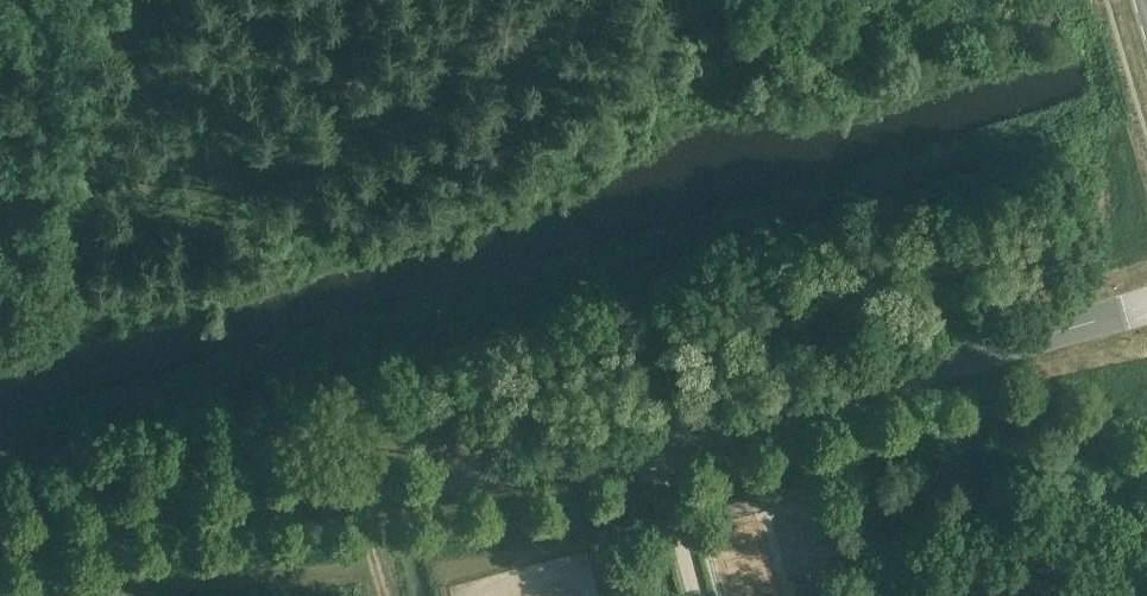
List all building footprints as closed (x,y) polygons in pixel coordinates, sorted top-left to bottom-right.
[(604,572),(595,575),(597,582),(606,579),(604,572)]
